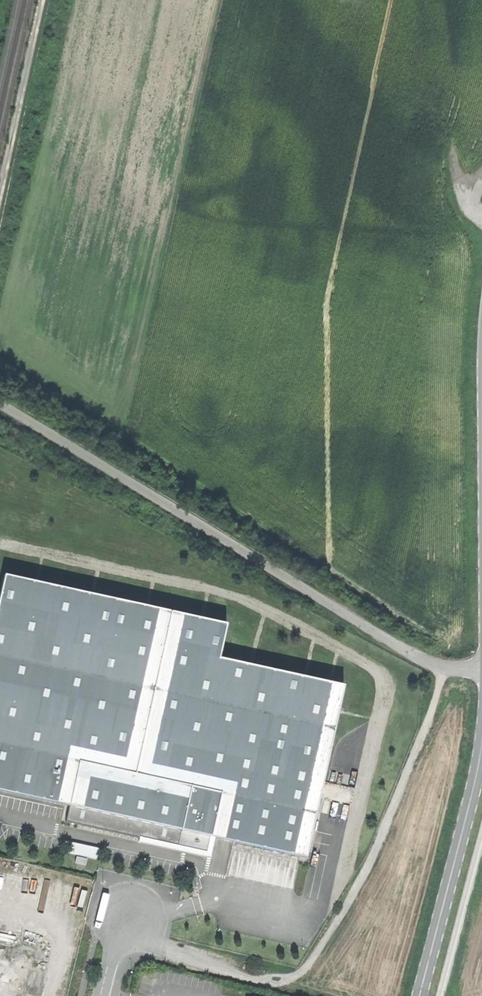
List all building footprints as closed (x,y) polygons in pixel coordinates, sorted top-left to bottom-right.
[(305,859),(323,781),(338,713),(339,709),(344,687),(333,685),(328,684),(308,679),(302,678),(253,667),(248,666),(219,659),(227,625),(205,621),(200,619),(150,608),(145,607),(96,596),(90,595),(39,583),(34,582),(5,576),(0,597),(0,791),(69,807),(65,822),(139,839),(138,842),(140,842),(140,839),(207,854),(209,846),(210,838),(305,859)] [(78,863),(86,865),(87,858),(77,856),(75,862),(78,863)] [(40,995),(44,971),(28,968),(24,993),(40,995)]
